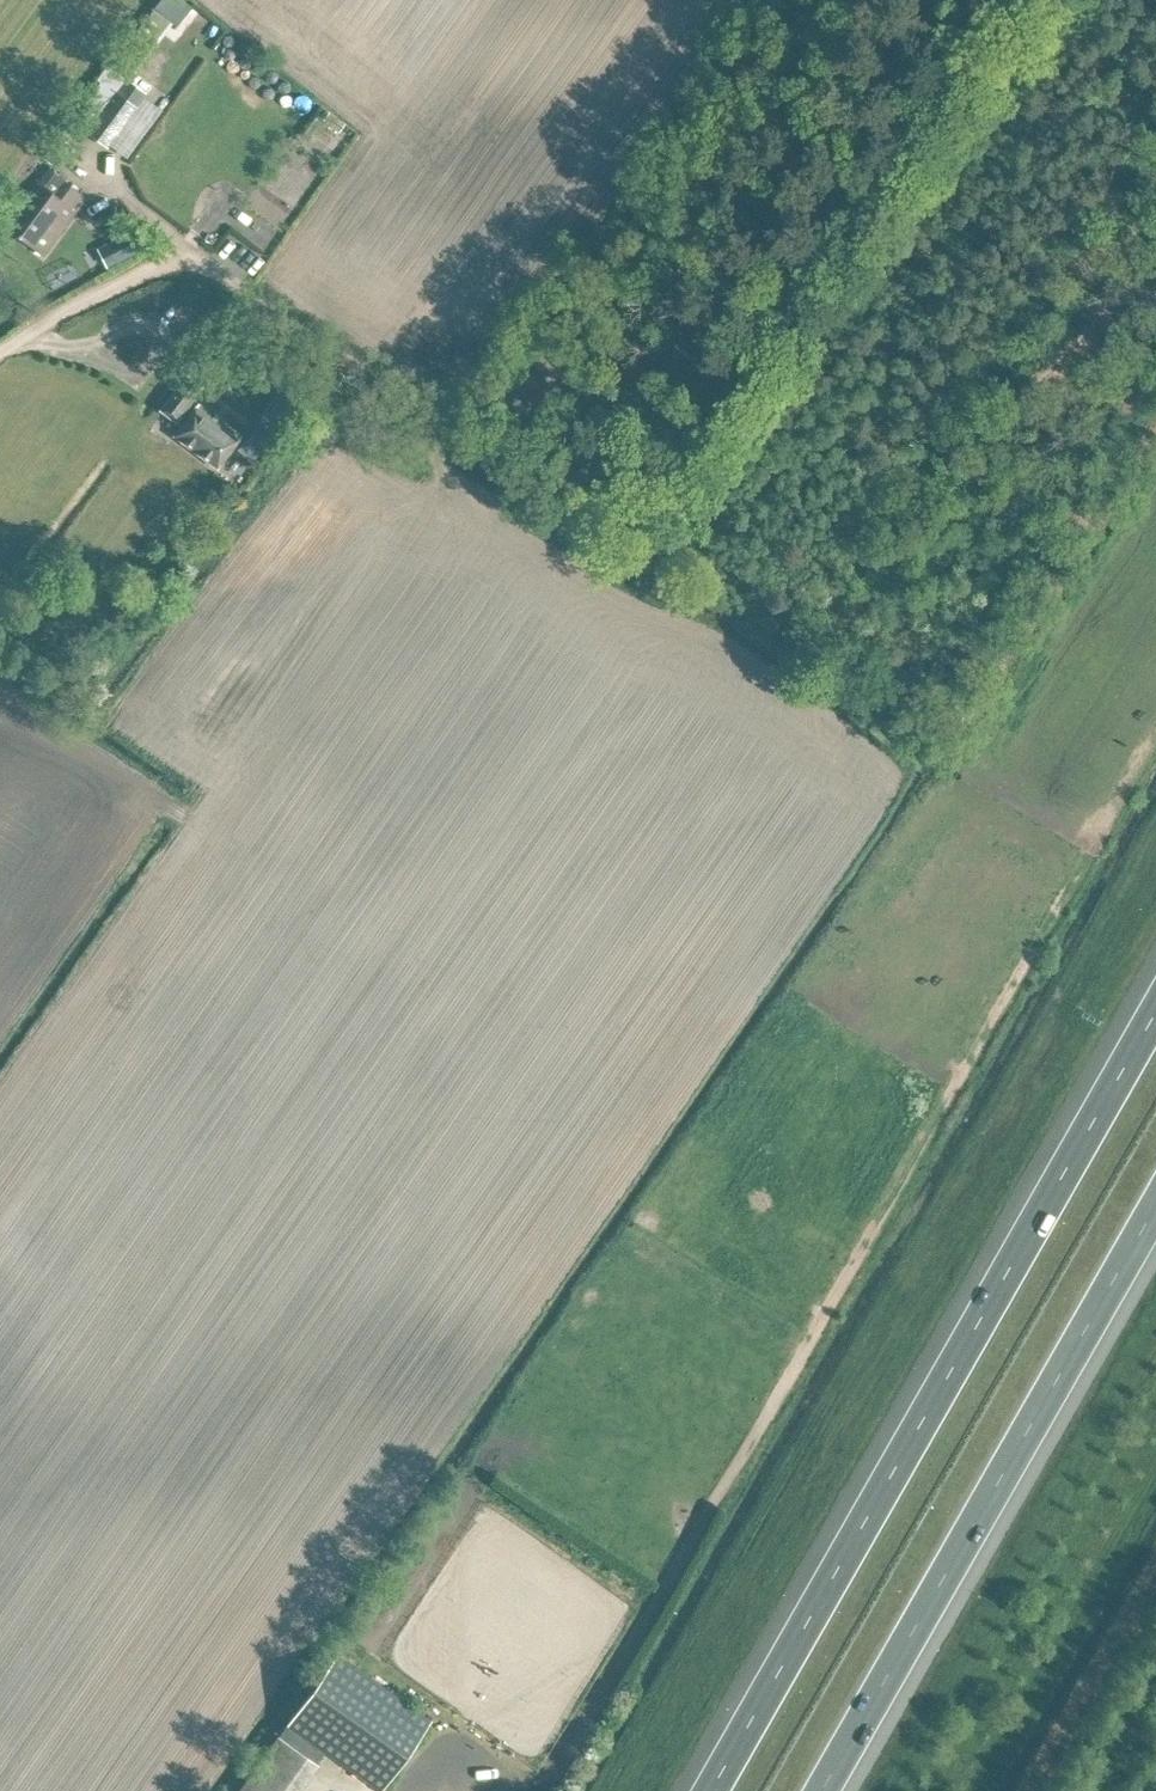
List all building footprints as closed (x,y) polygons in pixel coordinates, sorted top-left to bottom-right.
[(153,8),(175,26),(191,6),(183,0),(159,0),(153,8)] [(255,55),(235,40),(224,55),(245,70),(255,55)] [(106,146),(137,105),(115,89),(85,130),(106,146)] [(81,122),(71,115),(58,133),(68,141),(81,122)] [(46,159),(55,166),(70,145),(61,138),(46,159)] [(11,231),(43,256),(86,200),(48,171),(9,222),(14,226),(11,231)] [(144,249),(134,229),(117,238),(127,258),(144,249)] [(176,423),(203,388),(187,376),(161,411),(176,423)] [(278,437),(303,405),(282,389),(258,421),(278,437)] [(218,468),(241,436),(198,404),(174,436),(218,468)] [(433,1718),(336,1651),(279,1734),(276,1732),(235,1790),(300,1790),(320,1762),(317,1760),(324,1750),(382,1790),(433,1718)]
